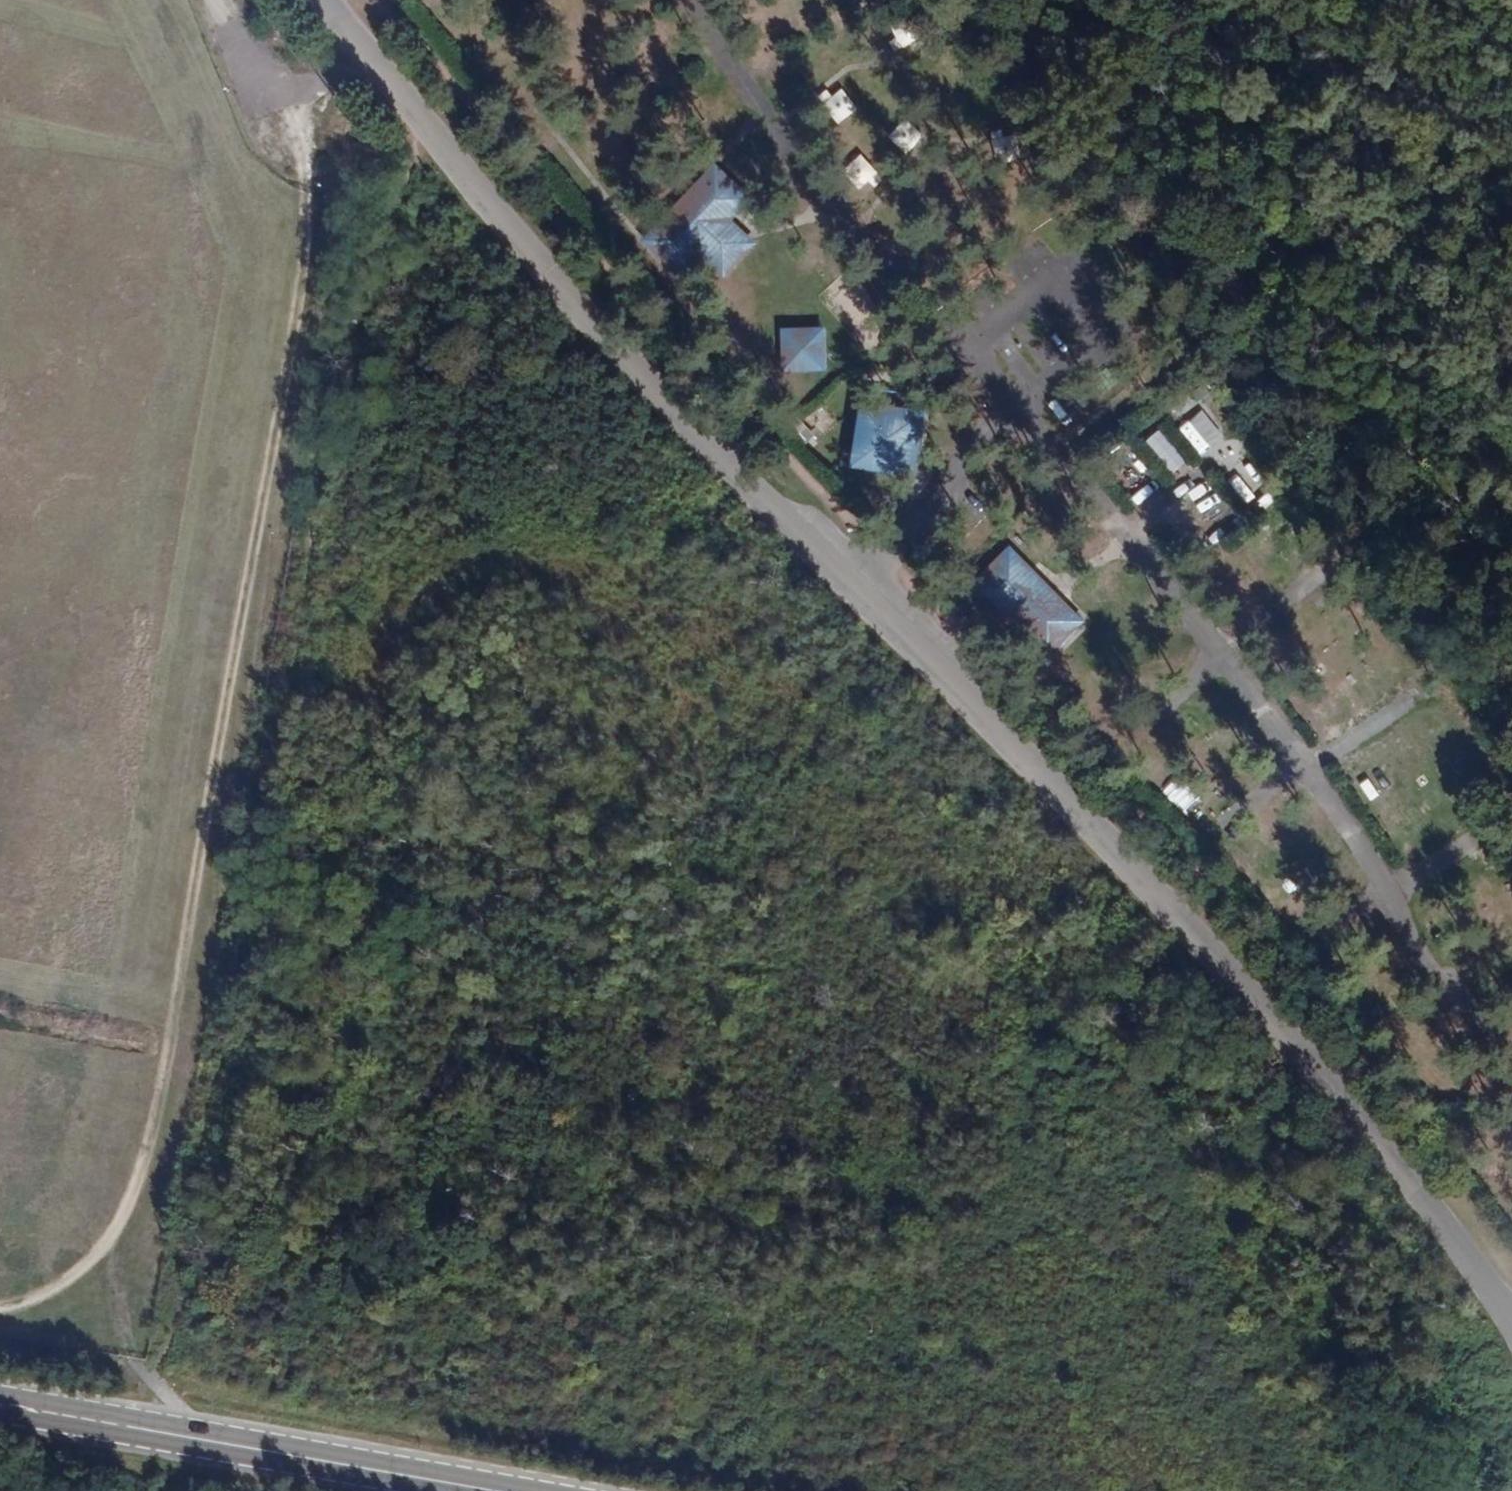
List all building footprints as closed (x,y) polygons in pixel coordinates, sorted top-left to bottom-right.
[(836,123),(856,109),(841,88),(821,101),(836,123)] [(888,138),(908,153),(922,134),(902,119),(888,138)] [(1018,158),(1016,132),(994,134),(997,160),(1018,158)] [(862,182),(875,172),(861,154),(848,164),(862,182)] [(714,165),(643,242),(677,274),(692,258),(720,284),(755,246),(728,220),(749,197),(714,165)] [(780,330),(783,372),(826,370),(823,328),(780,330)] [(858,402),(847,467),(914,479),(926,413),(858,402)] [(1202,409),(1178,426),(1194,451),(1219,434),(1202,409)] [(1239,446),(1220,460),(1228,471),(1247,457),(1239,446)] [(1238,475),(1227,483),(1243,504),(1254,496),(1238,475)] [(970,592),(1048,666),(1089,624),(1011,549),(970,592)]
